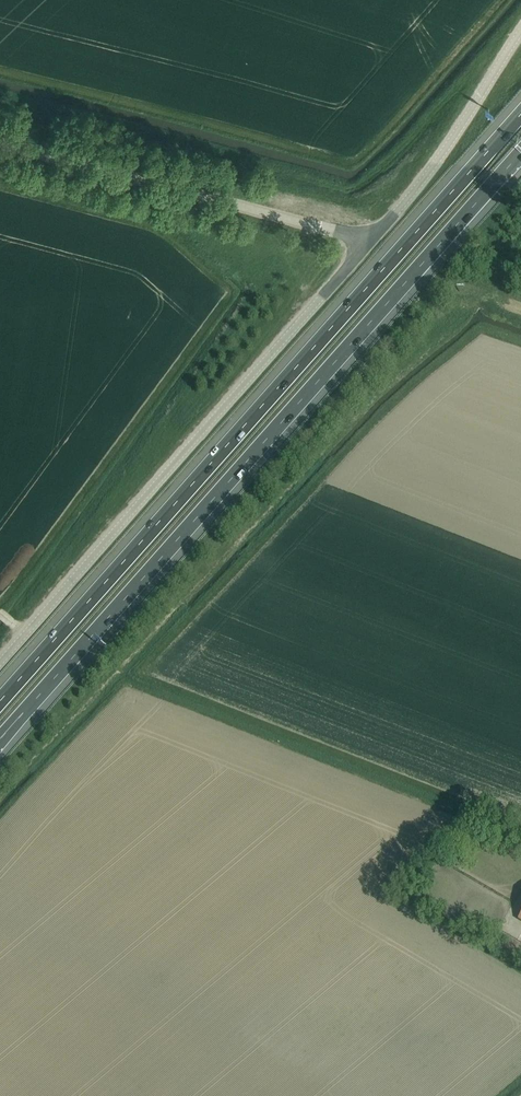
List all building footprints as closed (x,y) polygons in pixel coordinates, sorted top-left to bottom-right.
[(170,567),(190,544),(185,539),(166,563),(170,567)]
